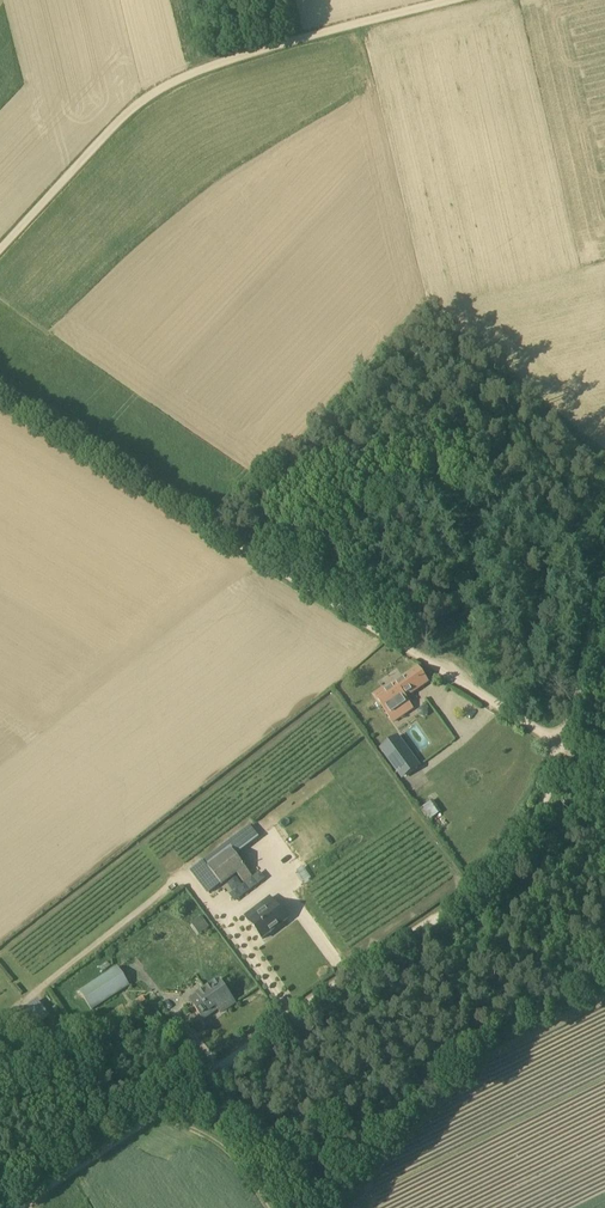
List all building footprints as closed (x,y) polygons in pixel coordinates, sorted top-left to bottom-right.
[(428,682),(419,668),(406,677),(406,676),(402,678),(403,680),(377,698),(391,718),(410,705),(406,698),(428,682)] [(380,750),(402,780),(421,765),(399,736),(380,750)] [(431,802),(423,807),(432,819),(439,814),(431,802)] [(252,876),(233,851),(209,869),(214,875),(221,885),(237,873),(244,882),(252,876)] [(304,867),(298,870),(304,881),(310,877),(304,867)] [(266,905),(256,913),(258,916),(250,923),(263,939),(288,920),(275,903),(269,908),(266,905)] [(201,916),(194,922),(201,932),(209,927),(201,916)] [(128,985),(116,967),(79,991),(91,1010),(128,985)] [(220,980),(197,995),(201,1001),(194,1006),(203,1019),(213,1012),(211,1010),(216,1006),(221,1013),(236,1002),(220,980)] [(28,1034),(49,1014),(34,999),(14,1019),(28,1034)]
